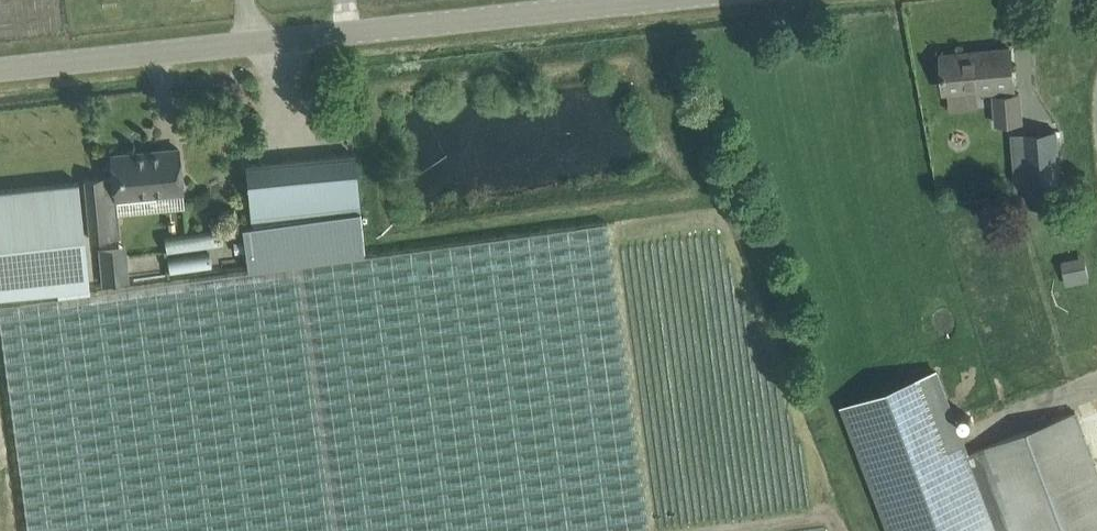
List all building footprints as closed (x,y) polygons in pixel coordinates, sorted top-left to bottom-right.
[(1014,93),(1010,47),(977,51),(977,54),(943,57),(945,90),(948,89),(950,110),(978,107),(976,87),(980,87),(980,91),(995,90),(997,124),(1022,121),(1020,93),(1014,93)] [(114,176),(85,179),(90,239),(120,236),(118,212),(117,198),(117,193),(156,189),(156,194),(184,192),(183,186),(179,148),(112,155),(114,176)] [(1055,148),(1024,150),(1026,194),(1026,196),(1027,203),(1060,201),(1059,194),(1059,189),(1057,148),(1055,148)] [(355,154),(247,164),(253,226),(243,227),(249,270),(0,304),(0,323),(28,530),(640,530),(649,530),(607,222),(365,254),(355,154)] [(89,288),(78,184),(0,192),(0,297),(89,288)] [(167,239),(168,249),(198,246),(197,236),(167,239)] [(104,284),(128,282),(126,253),(101,256),(104,284)] [(1086,254),(1063,259),(1068,283),(1091,278),(1086,254)] [(1075,412),(1049,422),(1031,429),(980,448),(968,453),(938,372),(843,408),(890,530),(1096,530),(1096,468),(1075,412)]
